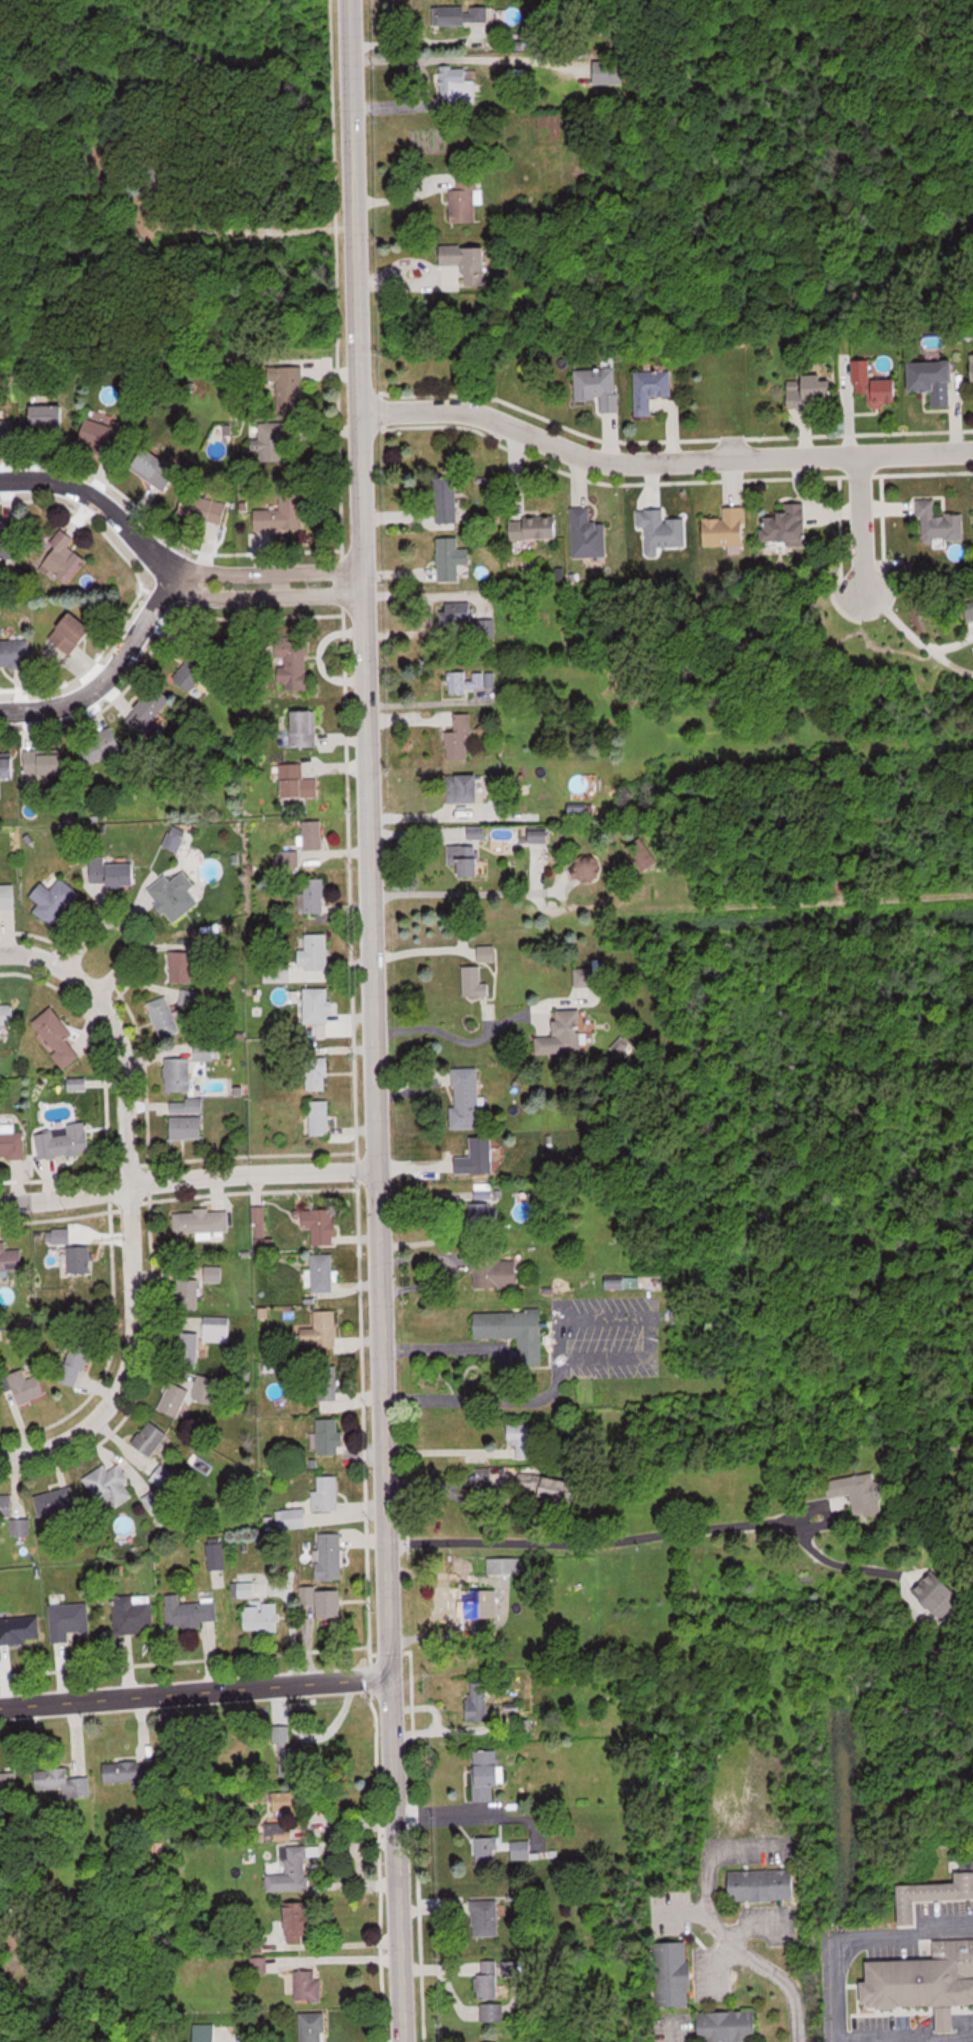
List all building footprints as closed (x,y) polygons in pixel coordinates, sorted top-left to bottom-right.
[(434,26),(494,26),(494,6),(434,6),(434,26)] [(594,61),(594,85),(629,85),(629,61),(594,61)] [(442,67),(442,103),(475,103),(475,67),(442,67)] [(451,190),(451,214),(476,214),(476,173),(456,173),(456,190),(451,190)] [(486,285),(487,245),(443,244),(442,265),(466,266),(466,285),(486,285)] [(855,361),(857,391),(870,390),(871,406),(903,404),(901,378),(873,380),(871,360),(855,361)] [(954,360),(910,361),(910,392),(934,391),(935,405),(955,404),(954,360)] [(271,366),(271,409),(303,410),(304,367),(271,366)] [(620,412),(618,367),(575,369),(577,401),(602,400),(602,413),(620,412)] [(635,371),(636,417),(654,417),(653,396),(674,395),(673,370),(635,371)] [(836,406),(836,376),(792,375),(792,406),(836,406)] [(66,404),(31,405),(31,427),(66,427),(66,404)] [(15,413),(0,413),(0,436),(15,436),(15,413)] [(87,416),(79,445),(123,456),(131,428),(87,416)] [(285,460),(285,445),(301,445),(301,421),(256,421),(256,460),(285,460)] [(165,492),(182,471),(154,450),(138,471),(165,492)] [(437,522),(457,522),(457,476),(437,476),(437,522)] [(281,508),(256,508),(256,530),(305,530),(305,492),(281,492),(281,508)] [(223,527),(230,504),(196,493),(188,516),(223,527)] [(964,513),(937,513),(937,499),(918,499),(918,517),(924,517),(924,542),(964,542),(964,513)] [(810,503),(786,502),(786,514),(762,513),(762,544),(810,544),(810,503)] [(573,557),(608,557),(607,520),(592,521),(592,506),(572,507),(573,557)] [(747,506),(725,506),(725,517),(704,517),(704,545),(747,545),(747,506)] [(638,509),(638,528),(647,528),(648,557),(661,556),(661,548),(687,547),(687,517),(666,517),(666,508),(638,509)] [(559,515),(510,514),(510,539),(559,539),(559,515)] [(0,524),(0,558),(21,558),(21,524),(0,524)] [(89,560),(72,545),(77,539),(64,528),(48,546),(54,551),(40,567),(64,588),(89,560)] [(438,537),(438,581),(461,581),(461,565),(471,565),(471,548),(459,548),(459,537),(438,537)] [(475,602),(446,602),(446,622),(475,622),(475,602)] [(94,630),(73,611),(50,637),(71,656),(94,630)] [(308,639),(279,640),(279,689),(308,689),(308,639)] [(29,670),(28,640),(0,640),(0,670),(29,670)] [(173,677),(195,697),(215,675),(193,655),(173,677)] [(485,670),(449,670),(449,692),(485,692),(485,670)] [(146,736),(174,697),(155,683),(126,722),(146,736)] [(317,736),(317,710),(295,710),(295,736),(317,736)] [(471,713),(456,714),(457,731),(447,731),(448,760),(473,759),(471,713)] [(81,739),(86,764),(122,756),(116,731),(81,739)] [(64,752),(27,752),(27,776),(64,776),(64,752)] [(17,754),(0,754),(0,779),(17,779),(17,754)] [(321,797),(321,766),(281,767),(282,798),(321,797)] [(451,803),(482,803),(482,775),(451,775),(451,803)] [(305,849),(325,849),(325,821),(305,821),(305,849)] [(179,853),(189,832),(173,825),(164,846),(179,853)] [(550,831),(530,831),(529,843),(549,843),(550,831)] [(459,878),(482,877),(482,844),(450,844),(450,868),(459,867),(459,878)] [(136,886),(137,862),(90,861),(90,886),(136,886)] [(580,882),(603,878),(600,861),(576,865),(580,882)] [(58,923),(79,892),(51,872),(29,903),(58,923)] [(201,905),(192,891),(197,887),(186,872),(171,882),(167,876),(148,890),(173,925),(201,905)] [(326,879),(305,879),(305,915),(326,915),(326,879)] [(0,885),(0,909),(17,909),(17,885),(0,885)] [(330,935),(303,935),(303,970),(330,970),(330,935)] [(480,947),(480,962),(496,962),(496,947),(480,947)] [(171,983),(193,983),(193,953),(171,953),(171,983)] [(597,988),(597,965),(575,965),(575,988),(597,988)] [(463,996),(490,996),(490,984),(483,984),(483,967),(463,967),(463,996)] [(305,1022),(331,1022),(331,988),(305,988),(305,1022)] [(4,1038),(4,1025),(17,1025),(16,1005),(1,1006),(1,996),(0,996),(0,1038),(4,1038)] [(161,1041),(181,1034),(169,996),(148,1003),(161,1041)] [(75,1036),(54,1007),(33,1022),(66,1068),(82,1057),(70,1040),(75,1036)] [(556,1038),(547,1038),(547,1053),(582,1052),(582,1010),(556,1011),(556,1038)] [(328,1091),(329,1045),(307,1045),(306,1091),(328,1091)] [(192,1093),(192,1057),(167,1057),(167,1093),(192,1093)] [(480,1068),(455,1069),(456,1129),(481,1129),(480,1068)] [(204,1098),(172,1098),(172,1140),(204,1140),(204,1098)] [(331,1136),(331,1101),(311,1101),(311,1136),(331,1136)] [(40,1160),(93,1154),(90,1125),(37,1131),(40,1160)] [(0,1132),(0,1158),(27,1158),(26,1132),(0,1132)] [(494,1137),(471,1137),(471,1155),(455,1155),(455,1175),(494,1174),(494,1137)] [(493,1208),(493,1203),(479,1203),(479,1230),(501,1230),(501,1208),(493,1208)] [(304,1228),(314,1228),(314,1246),(338,1246),(338,1209),(304,1209),(304,1228)] [(176,1234),(199,1234),(199,1239),(214,1239),(214,1232),(231,1232),(231,1210),(176,1211),(176,1234)] [(25,1272),(25,1249),(7,1249),(7,1242),(0,1242),(0,1272),(25,1272)] [(93,1247),(69,1247),(69,1275),(93,1275),(93,1247)] [(335,1254),(313,1254),(313,1293),(335,1293),(335,1254)] [(519,1288),(519,1255),(472,1255),(472,1288),(519,1288)] [(223,1266),(207,1266),(207,1282),(223,1282),(223,1266)] [(199,1279),(177,1279),(177,1310),(199,1310),(199,1279)] [(672,1324),(687,1324),(687,1310),(672,1310),(672,1324)] [(315,1311),(316,1329),(302,1329),(302,1347),(338,1347),(337,1311),(315,1311)] [(469,1313),(472,1346),(513,1348),(517,1373),(541,1372),(541,1316),(543,1315),(469,1313)] [(230,1340),(230,1318),(205,1318),(205,1340),(230,1340)] [(200,1333),(179,1333),(179,1360),(200,1360),(200,1333)] [(56,1380),(76,1388),(89,1357),(69,1349),(56,1380)] [(29,1380),(25,1371),(9,1378),(21,1406),(47,1394),(39,1376),(29,1380)] [(159,1410),(177,1419),(191,1391),(173,1381),(159,1410)] [(319,1456),(344,1456),(344,1419),(319,1419),(319,1456)] [(133,1444),(151,1458),(169,1435),(152,1421),(133,1444)] [(517,1459),(539,1459),(539,1425),(509,1425),(509,1445),(517,1445),(517,1459)] [(196,1465),(204,1471),(207,1467),(199,1461),(196,1465)] [(121,1465),(110,1472),(106,1465),(84,1479),(107,1514),(134,1496),(126,1485),(131,1482),(121,1465)] [(883,1513),(876,1473),(827,1481),(831,1499),(853,1495),(857,1518),(883,1513)] [(314,1512),(339,1512),(339,1476),(319,1476),(319,1491),(314,1491),(314,1512)] [(544,1500),(576,1505),(579,1482),(547,1477),(544,1500)] [(39,1519),(80,1513),(76,1487),(35,1493),(39,1519)] [(23,1536),(22,1496),(0,1496),(0,1520),(11,1520),(12,1536),(23,1536)] [(163,1509),(157,1500),(149,1505),(155,1514),(163,1509)] [(280,1529),(306,1529),(306,1511),(280,1511),(280,1529)] [(318,1581),(344,1581),(344,1534),(318,1534),(318,1581)] [(227,1570),(225,1539),(208,1539),(210,1571),(227,1570)] [(522,1558),(487,1558),(487,1574),(522,1574),(522,1558)] [(941,1619),(963,1597),(936,1570),(914,1592),(941,1619)] [(254,1597),(254,1584),(240,1584),(240,1597),(254,1597)] [(315,1587),(302,1587),(302,1605),(315,1605),(315,1587)] [(344,1627),(344,1590),(320,1590),(320,1627),(344,1627)] [(498,1618),(498,1590),(470,1590),(470,1618),(498,1618)] [(156,1630),(152,1594),(114,1598),(118,1634),(156,1630)] [(219,1625),(218,1602),(182,1604),(182,1594),(167,1595),(168,1627),(219,1625)] [(90,1602),(51,1604),(52,1644),(72,1644),(72,1634),(92,1633),(90,1602)] [(279,1603),(245,1603),(245,1632),(279,1632),(279,1603)] [(0,1618),(0,1644),(42,1642),(41,1616),(0,1618)] [(470,1683),(470,1722),(489,1722),(489,1683),(470,1683)] [(277,1726),(277,1777),(304,1777),(305,1747),(290,1747),(290,1726),(277,1726)] [(474,1802),(495,1802),(495,1787),(503,1787),(503,1751),(474,1751),(474,1802)] [(105,1758),(105,1782),(152,1782),(152,1758),(105,1758)] [(64,1788),(65,1798),(91,1796),(89,1776),(71,1778),(70,1767),(35,1770),(37,1791),(64,1788)] [(476,1867),(499,1867),(499,1837),(476,1837),(476,1867)] [(513,1859),(530,1859),(530,1842),(513,1842),(513,1859)] [(280,1846),(281,1862),(267,1862),(267,1891),(310,1890),(309,1845),(280,1846)] [(797,1901),(797,1869),(731,1869),(731,1900),(797,1901)] [(954,1871),(972,1870),(972,1900),(919,1903),(921,1929),(896,1930),(894,1885),(954,1883),(954,1871)] [(315,1902),(287,1902),(287,1942),(316,1942),(315,1902)] [(501,1936),(501,1908),(476,1908),(476,1936),(501,1936)] [(928,1941),(972,1939),(972,2004),(951,2005),(952,2032),(935,2033),(934,2008),(862,2011),(859,1962),(929,1959),(928,1941)] [(659,2006),(693,2005),(693,1941),(658,1941),(659,2006)] [(498,1962),(477,1962),(477,2001),(498,2001),(498,1962)] [(317,1971),(296,1971),(296,2001),(323,2001),(323,1980),(317,1980),(317,1971)] [(503,2022),(503,2003),(481,2003),(481,2022),(503,2022)] [(760,2010),(700,2011),(701,2041),(761,2041),(760,2010)] [(301,2013),(301,2041),(327,2041),(327,2013),(301,2013)] [(213,2041),(236,2041),(236,2027),(213,2027),(213,2041)]
